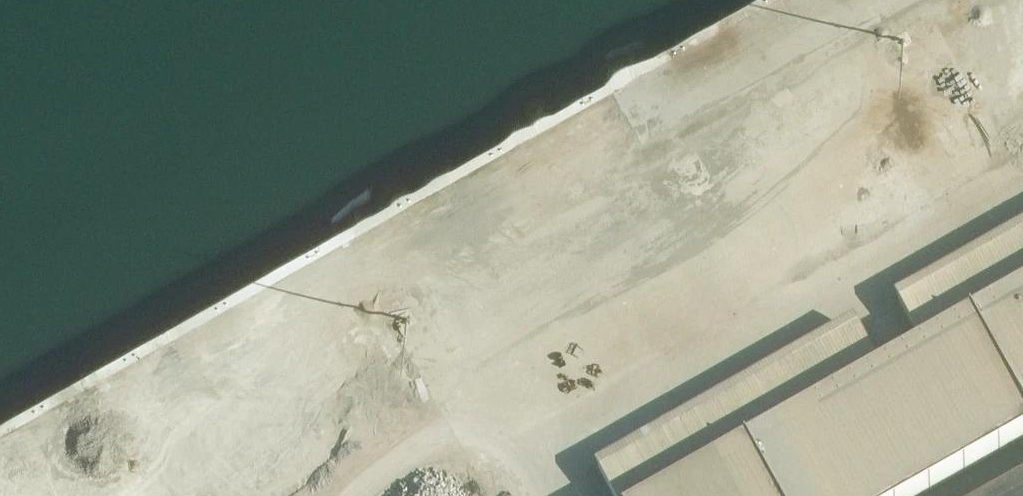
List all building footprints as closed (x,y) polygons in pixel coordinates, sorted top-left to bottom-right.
[(467,193),(438,207),(448,226),(477,212),(467,193)] [(1022,258),(1022,213),(892,276),(910,313),(1022,258)] [(420,253),(439,243),(429,224),(410,233),(420,253)] [(370,249),(361,253),(371,274),(380,270),(370,249)] [(1022,438),(1022,290),(658,495),(920,495),(1022,438)] [(278,400),(282,413),(308,404),(304,392),(278,400)] [(275,403),(252,413),(257,426),(280,416),(275,403)] [(316,423),(308,409),(287,422),(296,436),(316,423)] [(601,495),(611,495),(603,483),(596,487),(601,495)] [(1002,495),(1022,495),(1022,484),(1002,495)]
